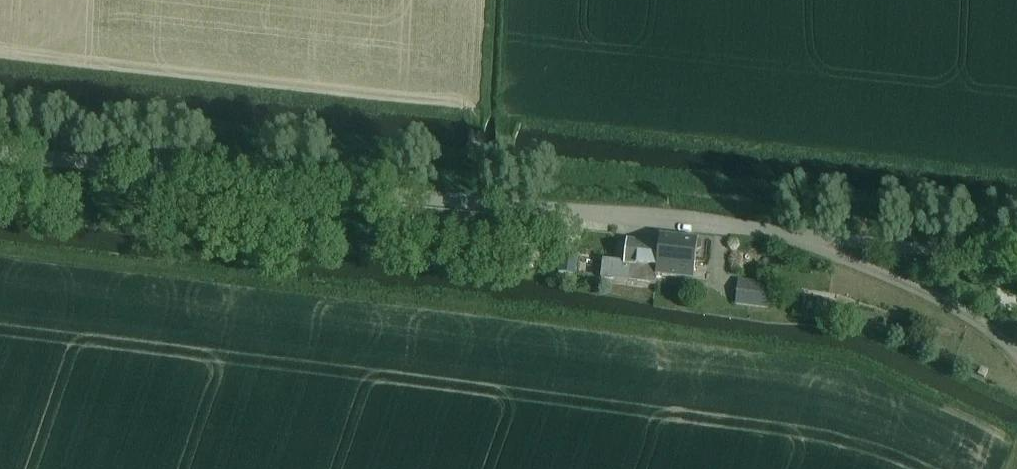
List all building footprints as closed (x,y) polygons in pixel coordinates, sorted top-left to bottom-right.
[(661,244),(657,274),(694,278),(697,250),(701,249),(702,242),(698,240),(698,239),(662,234),(661,244)] [(602,277),(630,280),(656,283),(657,274),(661,244),(629,240),(626,261),(605,259),(602,277)] [(578,254),(562,252),(560,271),(576,273),(578,254)] [(770,283),(740,279),(737,304),(767,307),(770,283)] [(803,307),(827,310),(829,298),(805,295),(803,307)] [(982,368),(979,374),(985,377),(988,371),(982,368)]
